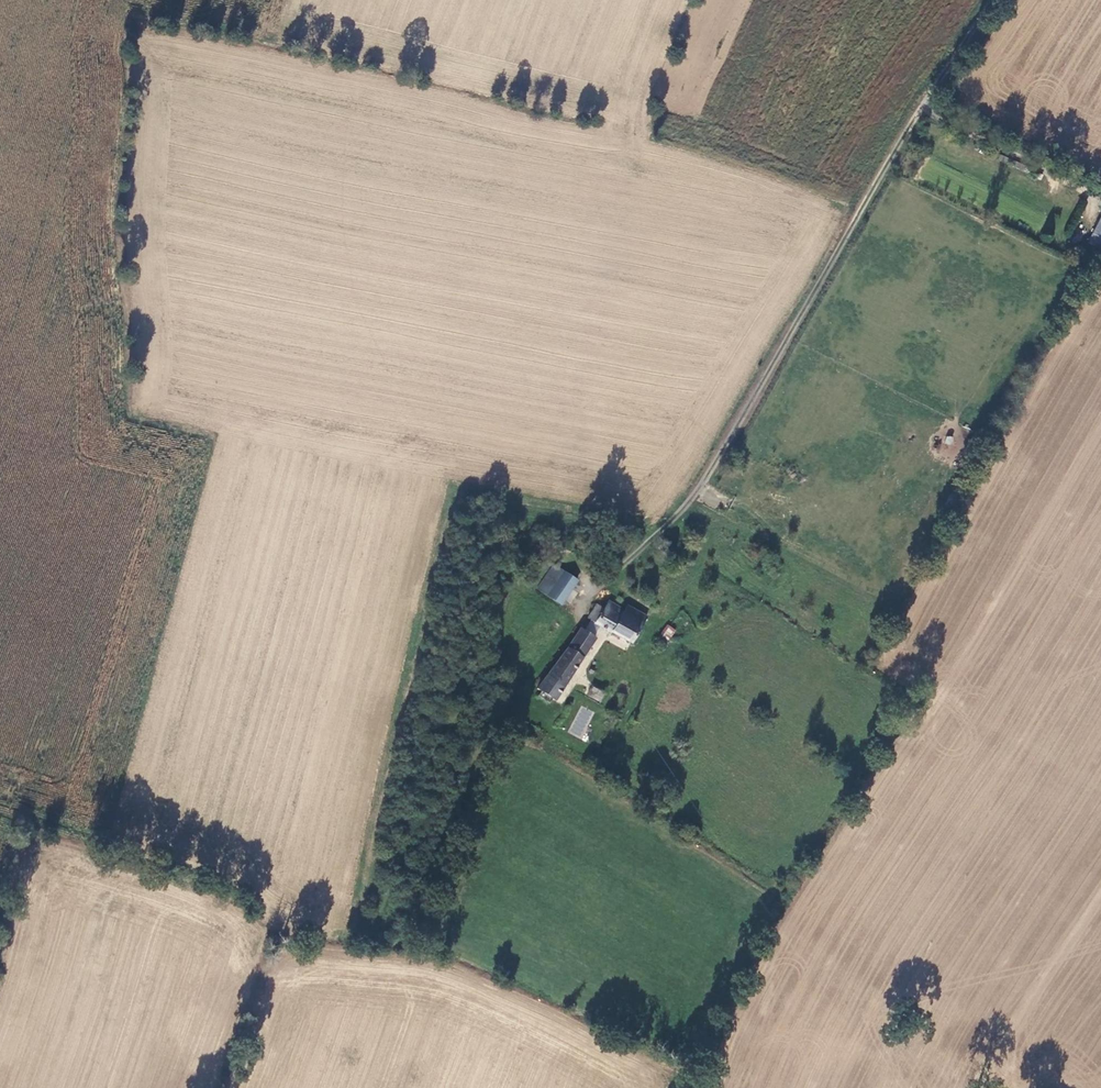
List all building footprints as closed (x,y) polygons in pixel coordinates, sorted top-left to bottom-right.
[(1089,242),(1100,247),(1100,214),(1089,242)] [(531,582),(554,598),(569,576),(547,560),(531,582)] [(608,612),(596,605),(588,617),(630,643),(646,615),(626,603),(623,609),(614,604),(608,612)] [(585,628),(593,633),(598,625),(589,621),(585,628)] [(660,633),(668,640),(676,630),(667,624),(660,633)] [(557,656),(532,687),(546,697),(597,638),(583,628),(557,656)] [(615,682),(588,664),(572,688),(600,706),(615,682)]
